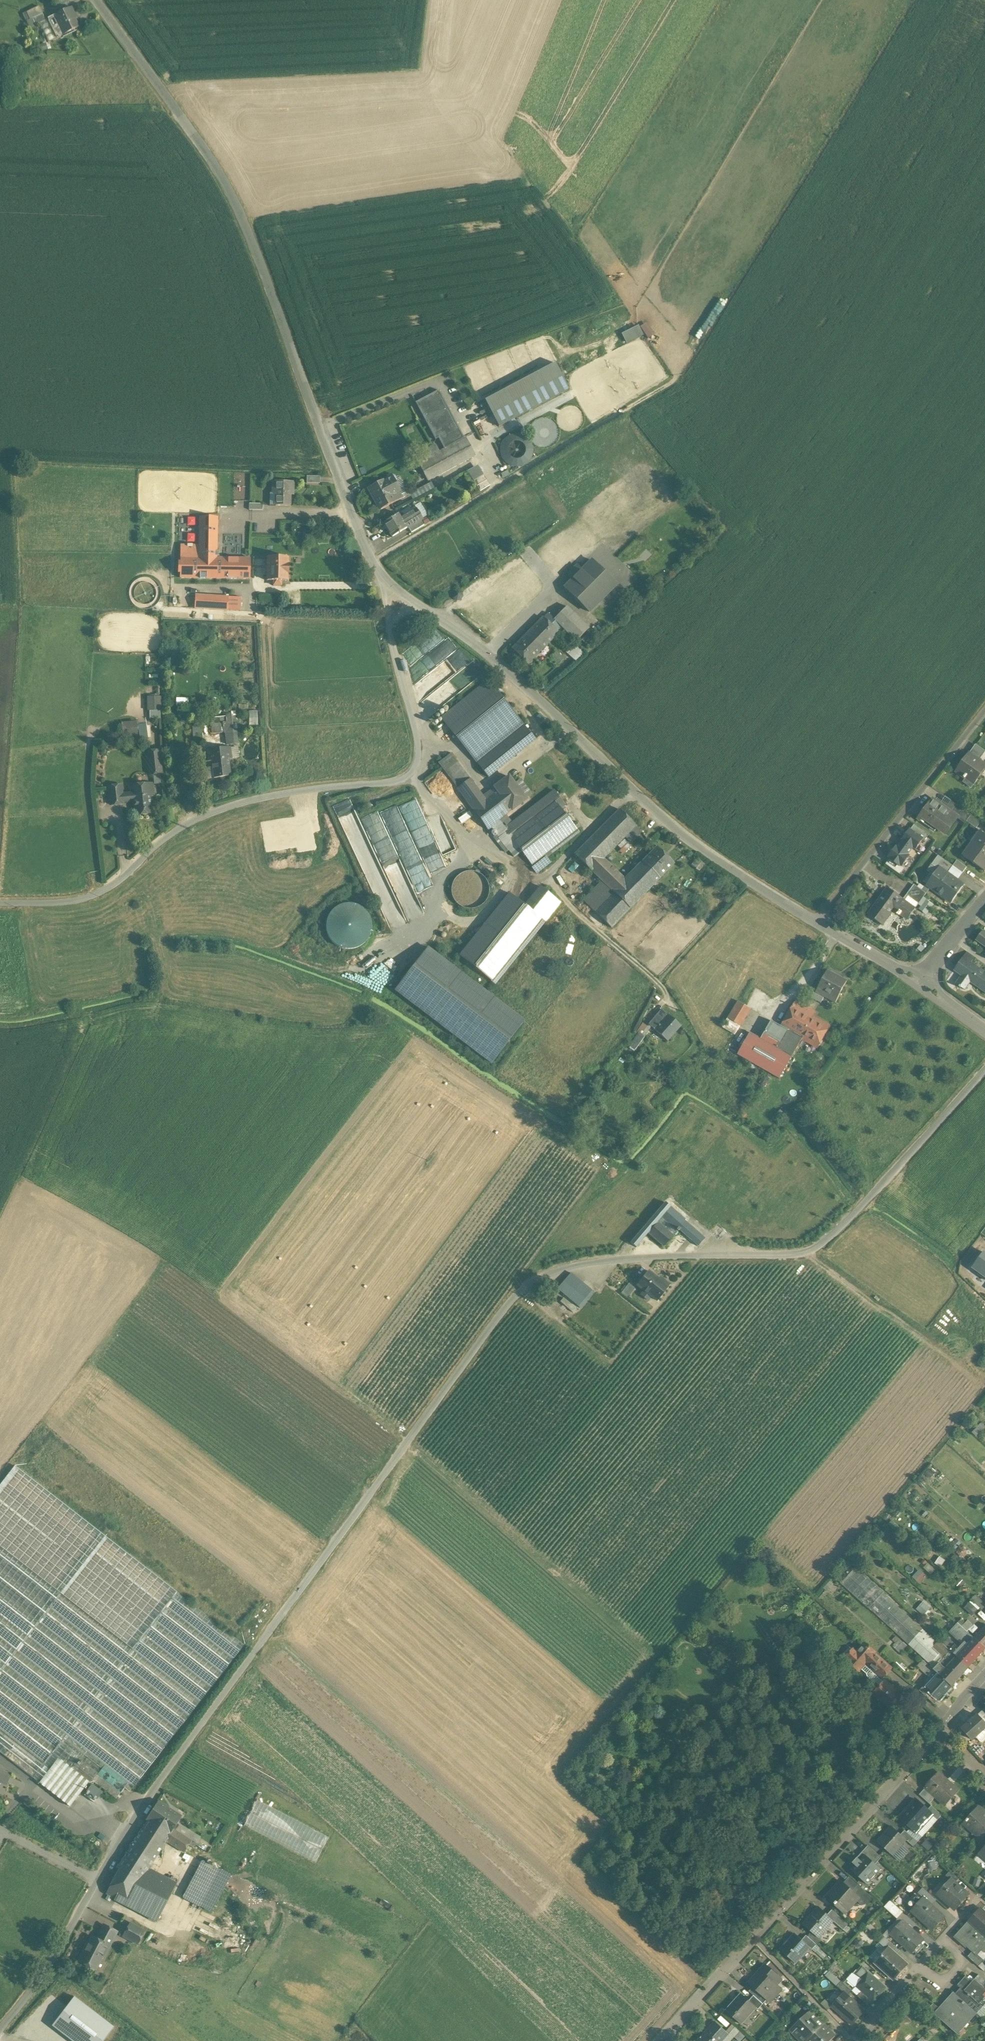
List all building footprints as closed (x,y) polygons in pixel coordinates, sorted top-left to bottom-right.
[(71,7),(48,19),(49,21),(49,22),(57,38),(79,28),(73,16),(75,15),(71,7)] [(43,14),(32,19),(35,25),(46,21),(43,14)] [(32,19),(27,22),(30,28),(35,25),(32,19)] [(647,338),(654,335),(648,321),(641,325),(647,338)] [(626,342),(644,335),(640,325),(623,332),(626,342)] [(569,389),(555,363),(485,401),(499,427),(569,389)] [(438,390),(415,403),(435,440),(438,438),(444,449),(464,438),(438,390)] [(496,451),(516,472),(537,452),(517,430),(496,451)] [(430,456),(419,462),(429,480),(474,457),(464,438),(444,449),(439,452),(430,456)] [(436,446),(427,451),(430,456),(439,452),(436,446)] [(478,465),(467,471),(473,481),(484,475),(478,465)] [(386,480),(370,489),(381,509),(410,494),(408,491),(401,495),(395,483),(396,480),(394,477),(391,475),(388,477),(386,480)] [(484,475),(473,481),(480,491),(490,485),(484,475)] [(293,482),(273,481),(273,490),(276,490),(276,505),(290,506),(290,491),(293,491),(293,482)] [(398,514),(383,523),(392,537),(408,527),(421,519),(422,518),(417,509),(401,518),(398,514)] [(217,518),(200,517),(199,546),(181,546),(180,577),(249,579),(249,559),(216,558),(217,518)] [(421,519),(408,527),(411,533),(424,525),(421,519)] [(289,559),(267,558),(267,581),(288,582),(289,559)] [(616,584),(592,561),(565,588),(589,612),(616,584)] [(452,597),(454,599),(456,601),(459,600),(461,599),(462,596),(461,593),(458,591),(454,592),(452,594),(452,597)] [(227,597),(197,595),(196,608),(226,610),(227,597)] [(567,606),(554,619),(548,613),(543,618),(558,632),(563,628),(576,641),(589,628),(567,606)] [(543,618),(525,636),(533,644),(536,642),(539,645),(544,640),(548,643),(558,632),(543,618)] [(533,644),(525,636),(512,649),(527,664),(548,643),(544,640),(539,645),(536,642),(533,644)] [(584,654),(579,645),(569,652),(574,660),(584,654)] [(488,679),(441,717),(477,762),(523,724),(488,679)] [(160,697),(149,698),(149,710),(161,710),(160,697)] [(257,726),(257,712),(249,712),(249,726),(257,726)] [(220,716),(223,723),(228,721),(224,714),(220,716)] [(138,734),(137,722),(123,724),(124,735),(138,734)] [(227,723),(211,725),(212,734),(228,732),(227,723)] [(523,724),(477,762),(488,777),(535,739),(523,724)] [(201,726),(192,727),(194,743),(202,742),(201,726)] [(230,748),(208,750),(209,761),(212,761),(214,778),(230,776),(228,759),(231,759),(230,748)] [(159,750),(147,752),(150,775),(162,774),(159,750)] [(450,753),(438,763),(457,789),(466,782),(454,765),(457,762),(450,753)] [(978,761),(969,755),(963,762),(965,763),(958,772),(957,772),(956,772),(966,779),(968,776),(974,781),(984,767),(984,766),(978,761)] [(509,776),(494,787),(497,791),(511,810),(512,810),(526,799),(509,776)] [(485,800),(470,779),(466,782),(457,789),(482,822),(487,829),(490,826),(499,820),(511,810),(497,791),(485,800)] [(152,784),(129,786),(130,793),(131,802),(134,801),(136,815),(152,813),(150,796),(153,796),(152,784)] [(121,786),(108,787),(110,805),(123,804),(123,803),(122,794),(121,786)] [(130,793),(122,794),(123,803),(131,802),(130,793)] [(513,831),(512,829),(508,832),(499,820),(490,826),(514,857),(522,851),(535,867),(579,833),(554,800),(513,831)] [(951,812),(933,800),(921,816),(946,834),(957,818),(957,817),(951,812)] [(971,815),(956,804),(951,812),(957,817),(957,818),(965,823),(967,821),(971,816),(971,815)] [(619,809),(574,855),(591,871),(604,859),(625,837),(636,826),(619,809)] [(980,823),(971,816),(967,821),(976,828),(980,823)] [(292,835),(290,822),(288,822),(288,819),(278,821),(278,824),(265,827),(268,848),(295,844),(295,848),(300,848),(298,834),(292,835)] [(482,822),(473,829),(478,836),(487,829),(482,822)] [(929,836),(914,825),(911,829),(925,840),(929,836)] [(636,826),(625,837),(631,843),(642,832),(636,826)] [(924,840),(910,830),(888,859),(902,869),(911,857),(907,854),(913,847),(917,849),(924,840)] [(312,832),(298,834),(300,848),(314,845),(312,832)] [(981,832),(971,845),(984,854),(984,835),(981,832)] [(971,845),(963,856),(984,871),(984,854),(971,845)] [(674,864),(657,847),(642,862),(659,879),(674,864)] [(953,866),(938,855),(932,864),(940,870),(941,869),(947,874),(953,866)] [(625,879),(604,859),(591,871),(602,882),(613,892),(625,879)] [(967,867),(957,860),(953,866),(963,873),(967,867)] [(625,879),(613,892),(630,909),(659,879),(642,862),(625,879)] [(957,881),(963,873),(953,866),(947,874),(957,881)] [(947,874),(941,869),(940,870),(929,886),(950,901),(951,900),(950,900),(956,891),(957,892),(962,885),(957,881),(947,874)] [(488,897),(489,889),(487,882),(483,876),(477,872),(470,871),(463,872),(457,876),(453,883),(451,890),(453,897),(457,903),(463,907),(470,908),(478,907),(484,903),(488,897)] [(602,882),(584,901),(595,912),(613,892),(602,882)] [(916,886),(908,896),(919,904),(926,893),(916,886)] [(510,893),(460,956),(495,984),(558,905),(538,889),(524,905),(510,893)] [(902,898),(889,889),(884,896),(883,895),(868,915),(883,925),(895,907),(901,911),(898,914),(900,916),(901,914),(908,919),(915,909),(901,899),(902,898)] [(613,892),(595,912),(611,928),(630,909),(613,892)] [(919,904),(908,896),(906,900),(917,907),(919,904)] [(324,913),(337,952),(376,938),(362,900),(324,913)] [(934,905),(926,900),(920,910),(927,915),(934,905)] [(980,936),(976,941),(984,947),(984,939),(980,936)] [(523,1014),(423,940),(390,984),(489,1058),(523,1014)] [(967,952),(960,962),(967,967),(971,962),(972,962),(975,957),(967,952)] [(971,962),(967,967),(960,962),(954,971),(961,976),(956,983),(960,986),(959,987),(961,988),(961,987),(965,990),(971,983),(984,993),(984,972),(972,962),(971,962)] [(839,978),(827,972),(816,992),(824,997),(836,1003),(847,982),(839,977),(839,978)] [(824,997),(816,992),(814,991),(811,997),(821,1003),(824,997)] [(797,1000),(794,1006),(793,1006),(781,1026),(781,1027),(803,1039),(817,1047),(829,1026),(813,1017),(814,1015),(811,1013),(813,1009),(797,1000)] [(751,1009),(739,1002),(729,1019),(741,1026),(751,1009)] [(661,1009),(648,1024),(651,1027),(668,1041),(681,1026),(661,1009)] [(803,1039),(781,1027),(781,1026),(774,1022),(766,1035),(766,1036),(780,1044),(777,1048),(793,1057),(803,1039)] [(647,1026),(642,1023),(637,1031),(639,1033),(644,1037),(651,1027),(648,1024),(647,1026)] [(762,1039),(751,1032),(738,1054),(780,1079),(793,1057),(777,1048),(780,1044),(766,1036),(766,1035),(765,1034),(762,1039)] [(639,1033),(625,1053),(630,1056),(644,1037),(639,1033)] [(768,1072),(761,1083),(765,1085),(772,1075),(768,1072)] [(671,1207),(665,1202),(630,1242),(636,1247),(648,1234),(658,1222),(661,1218),(671,1207)] [(685,1220),(671,1207),(661,1218),(676,1230),(678,1231),(679,1230),(698,1246),(705,1238),(685,1220)] [(658,1222),(648,1234),(663,1247),(673,1235),(658,1222)] [(984,1252),(973,1268),(984,1277),(984,1253),(984,1252)] [(661,1282),(647,1271),(636,1286),(656,1301),(668,1285),(662,1281),(661,1282)] [(571,1273),(557,1289),(577,1307),(591,1290),(571,1273)] [(634,1289),(628,1284),(621,1293),(627,1298),(634,1289)] [(974,1432),(977,1435),(984,1427),(984,1426),(983,1424),(974,1432)] [(15,1466),(0,1485),(0,1752),(39,1783),(70,1807),(89,1782),(91,1783),(93,1781),(105,1765),(133,1787),(244,1645),(177,1593),(177,1592),(15,1466)] [(865,1539),(849,1557),(854,1561),(869,1543),(865,1539)] [(849,1557),(833,1576),(837,1580),(854,1561),(849,1557)] [(860,1600),(874,1584),(856,1567),(842,1582),(860,1600)] [(919,1582),(926,1575),(920,1569),(913,1576),(919,1582)] [(944,1649),(874,1584),(860,1600),(868,1608),(869,1607),(908,1644),(908,1645),(928,1663),(927,1664),(933,1670),(933,1669),(949,1653),(944,1649)] [(975,1595),(971,1600),(981,1610),(984,1606),(984,1605),(975,1595)] [(924,1616),(931,1607),(923,1600),(916,1609),(924,1616)] [(968,1620),(962,1627),(967,1632),(973,1625),(968,1620)] [(965,1647),(974,1638),(967,1632),(962,1627),(957,1623),(949,1632),(962,1644),(965,1647)] [(974,1638),(984,1648),(984,1626),(974,1638)] [(946,1647),(957,1657),(961,1652),(965,1647),(962,1644),(958,1648),(946,1636),(941,1642),(946,1647)] [(974,1638),(965,1647),(961,1652),(973,1663),(984,1650),(984,1648),(974,1638)] [(902,1641),(896,1649),(900,1653),(907,1646),(902,1641)] [(865,1643),(857,1653),(850,1647),(843,1654),(850,1661),(849,1661),(859,1670),(861,1668),(875,1653),(875,1652),(865,1643)] [(949,1653),(933,1669),(935,1671),(939,1675),(952,1662),(957,1657),(946,1647),(944,1649),(949,1653)] [(973,1663),(961,1652),(957,1657),(969,1668),(973,1663)] [(891,1668),(875,1653),(861,1668),(867,1674),(868,1677),(870,1679),(872,1680),(875,1681),(881,1686),(885,1681),(886,1682),(887,1682),(886,1679),(883,1677),(891,1668)] [(969,1668),(957,1657),(952,1662),(964,1673),(969,1668)] [(927,1664),(923,1660),(917,1666),(929,1677),(935,1671),(933,1669),(933,1670),(927,1664)] [(952,1662),(939,1675),(951,1686),(964,1673),(952,1662)] [(939,1675),(927,1689),(939,1700),(951,1686),(939,1675)] [(886,1682),(885,1681),(881,1686),(874,1694),(891,1710),(903,1697),(886,1682)] [(846,1710),(838,1718),(845,1726),(853,1717),(846,1710)] [(978,1715),(962,1729),(972,1740),(976,1736),(982,1742),(984,1739),(984,1722),(978,1715)] [(133,1787),(105,1765),(93,1781),(116,1799),(125,1788),(130,1791),(133,1787)] [(0,1769),(0,1782),(5,1785),(10,1774),(0,1769)] [(958,1790),(939,1773),(925,1788),(936,1797),(945,1805),(958,1790)] [(95,1797),(101,1790),(93,1783),(87,1789),(95,1797)] [(936,1797),(925,1788),(919,1794),(930,1804),(936,1797)] [(928,1810),(915,1799),(899,1817),(917,1833),(933,1815),(928,1810)] [(316,1861),(329,1835),(257,1800),(244,1826),(316,1861)] [(182,1817),(159,1802),(148,1819),(149,1819),(171,1833),(174,1829),(182,1817)] [(942,1815),(932,1805),(928,1810),(933,1815),(938,1819),(942,1815)] [(978,1807),(964,1823),(978,1836),(984,1829),(984,1813),(978,1807)] [(149,1819),(117,1868),(119,1869),(141,1880),(148,1869),(166,1841),(171,1833),(149,1819)] [(891,1826),(877,1841),(893,1855),(907,1840),(901,1834),(891,1826)] [(191,1840),(174,1829),(171,1833),(166,1841),(170,1843),(170,1844),(184,1852),(191,1840)] [(978,1836),(974,1840),(979,1845),(984,1838),(984,1830),(984,1829),(978,1836)] [(914,1838),(905,1830),(901,1834),(907,1840),(910,1843),(914,1838)] [(881,1869),(865,1855),(851,1870),(867,1884),(881,1869)] [(202,1861),(183,1897),(200,1906),(219,1870),(202,1861)] [(141,1880),(119,1869),(106,1894),(115,1898),(114,1899),(156,1921),(176,1883),(148,1869),(141,1880)] [(960,1879),(950,1871),(946,1875),(951,1879),(956,1883),(960,1879)] [(956,1883),(951,1879),(944,1887),(947,1890),(947,1891),(948,1892),(943,1898),(956,1910),(969,1895),(956,1883)] [(841,1881),(827,1897),(845,1913),(858,1898),(859,1897),(852,1891),(841,1881)] [(871,1896),(858,1885),(852,1891),(859,1897),(858,1898),(865,1903),(871,1896)] [(924,1898),(932,1905),(936,1900),(924,1888),(919,1894),(924,1898)] [(924,1898),(912,1911),(932,1930),(944,1917),(932,1905),(924,1898)] [(903,1912),(890,1900),(885,1907),(897,1918),(903,1912)] [(827,1915),(819,1907),(803,1924),(819,1938),(834,1921),(827,1915)] [(981,1908),(968,1922),(984,1937),(984,1912),(981,1908)] [(848,1924),(832,1910),(827,1915),(834,1921),(843,1930),(848,1924)] [(924,1939),(903,1921),(891,1934),(912,1953),(924,1939)] [(968,1922),(955,1937),(966,1947),(967,1946),(973,1951),(977,1954),(982,1949),(984,1952),(984,1937),(968,1922)] [(144,1931),(130,1924),(124,1936),(137,1943),(144,1931)] [(117,1932),(104,1925),(101,1931),(114,1938),(117,1932)] [(101,1931),(96,1939),(92,1937),(84,1952),(82,1952),(79,1959),(80,1961),(86,1965),(90,1964),(91,1962),(97,1966),(108,1946),(109,1947),(114,1938),(101,1931)] [(807,1936),(817,1944),(820,1941),(810,1932),(807,1936)] [(801,1940),(794,1934),(788,1940),(789,1941),(781,1950),(795,1962),(808,1948),(809,1947),(801,1940)] [(807,1936),(806,1935),(801,1940),(809,1947),(808,1948),(812,1950),(813,1949),(817,1944),(807,1936)] [(900,1950),(890,1941),(884,1947),(887,1950),(889,1949),(896,1955),(900,1950)] [(820,1947),(817,1944),(813,1949),(823,1959),(826,1955),(819,1948),(820,1947)] [(887,1950),(876,1963),(894,1979),(906,1964),(896,1955),(889,1949),(887,1950)] [(984,1960),(977,1954),(973,1951),(968,1957),(979,1966),(984,1960)] [(780,1978),(766,1965),(750,1983),(753,1986),(767,1999),(770,2002),(781,1990),(775,1984),(780,1978)] [(862,1980),(869,1973),(869,1972),(862,1966),(855,1974),(862,1980)] [(886,1988),(869,1973),(862,1980),(856,1986),(862,1992),(873,2002),(886,1988)] [(979,1975),(974,1980),(984,1989),(984,1980),(979,1975)] [(966,1976),(958,1985),(962,1989),(957,1995),(977,2013),(983,2006),(980,2003),(984,1998),(984,1997),(983,1995),(984,1993),(984,1989),(974,1980),(972,1982),(966,1976)] [(852,1991),(842,1981),(837,1986),(844,1993),(845,1992),(848,1995),(852,1991)] [(767,1999),(753,1986),(749,1991),(754,1995),(763,2004),(767,1999)] [(848,1995),(845,1992),(844,1993),(832,2006),(852,2025),(865,2011),(848,1995)] [(873,2002),(862,1992),(858,1996),(869,2006),(873,2002)] [(977,2013),(957,1995),(954,1992),(939,2008),(934,2013),(937,2015),(958,2034),(977,2013)] [(749,2000),(741,1993),(726,2010),(741,2024),(742,2023),(740,2021),(746,2014),(749,2017),(757,2008),(758,2008),(749,2000)] [(763,2004),(754,1995),(749,2000),(758,2008),(757,2008),(758,2009),(763,2004)] [(75,2040),(105,2040),(116,2025),(74,1996),(53,2026),(75,2040)] [(926,2012),(933,2019),(937,2015),(934,2013),(939,2008),(934,2003),(926,2012)] [(811,2011),(791,2030),(801,2040),(807,2040),(824,2025),(811,2011)] [(698,2040),(699,2040),(723,2040),(729,2034),(716,2021),(698,2040)] [(831,2040),(835,2037),(824,2025),(807,2040),(831,2040)] [(731,2030),(740,2040),(745,2036),(736,2026),(731,2030)]
